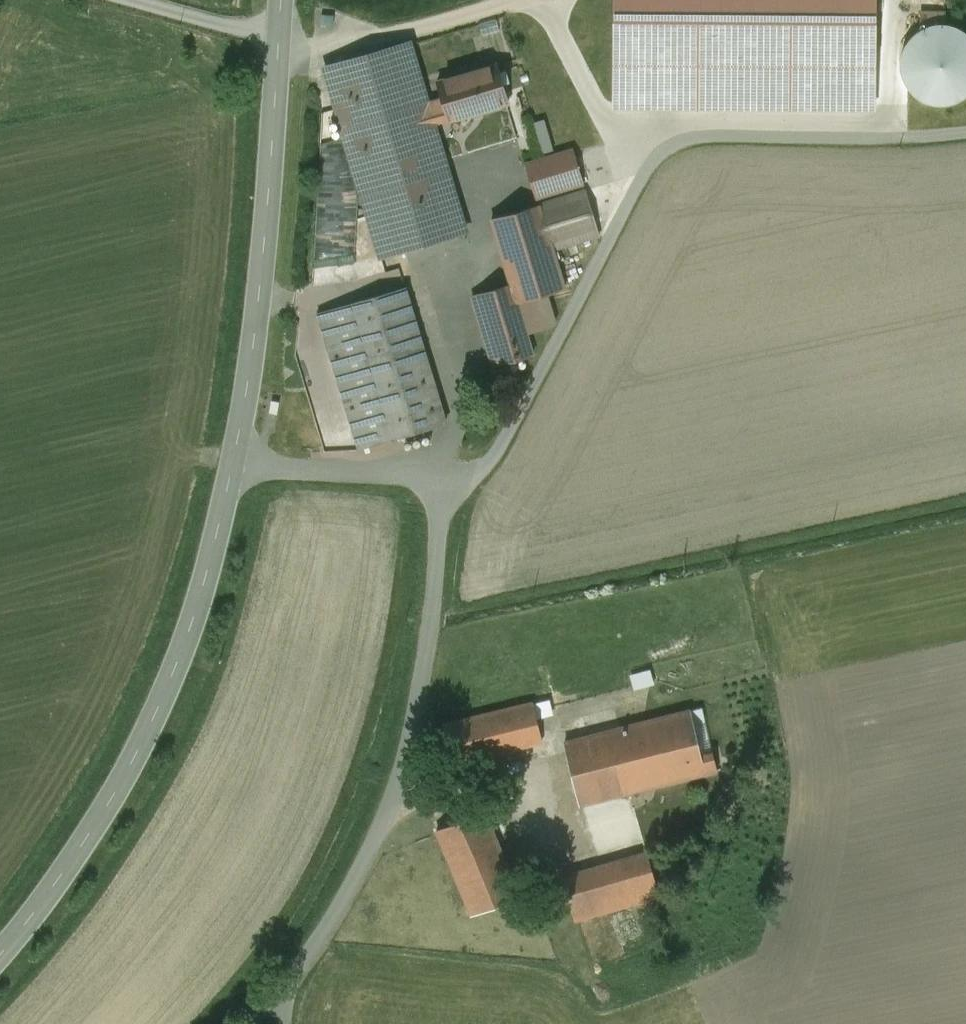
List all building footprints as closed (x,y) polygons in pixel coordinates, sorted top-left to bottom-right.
[(616,103),(872,105),(873,0),(616,0),(616,103)] [(914,97),(926,103),(939,106),(952,105),(964,99),(965,97),(965,35),(963,32),(950,26),(937,26),(924,29),(913,37),(906,45),(902,56),(900,67),(902,78),(907,88),(914,97)] [(410,42),(326,67),(382,257),(466,232),(434,125),(428,103),(410,42)] [(497,65),(437,82),(442,99),(449,120),(508,103),(497,65)] [(449,120),(442,99),(428,103),(434,125),(449,120)] [(583,183),(574,151),(528,165),(538,197),(583,183)] [(585,190),(540,204),(553,250),(599,236),(585,190)] [(540,204),(492,218),(512,284),(518,302),(565,288),(553,250),(540,204)] [(512,284),(478,294),(499,365),(533,355),(518,302),(512,284)] [(405,287),(317,313),(358,449),(446,423),(405,287)] [(656,667),(635,671),(639,686),(659,682),(656,667)] [(547,700),(534,704),(537,718),(551,715),(549,708),(547,700)] [(533,703),(444,724),(453,763),(543,741),(537,718),(534,704),(533,703)] [(631,726),(564,743),(580,804),(655,785),(705,773),(700,753),(713,751),(702,706),(631,725),(631,726)] [(713,751),(700,753),(705,773),(717,770),(713,751)] [(437,830),(438,834),(473,915),(519,895),(483,811),(437,830)] [(647,852),(563,876),(575,919),(659,894),(647,852)]
